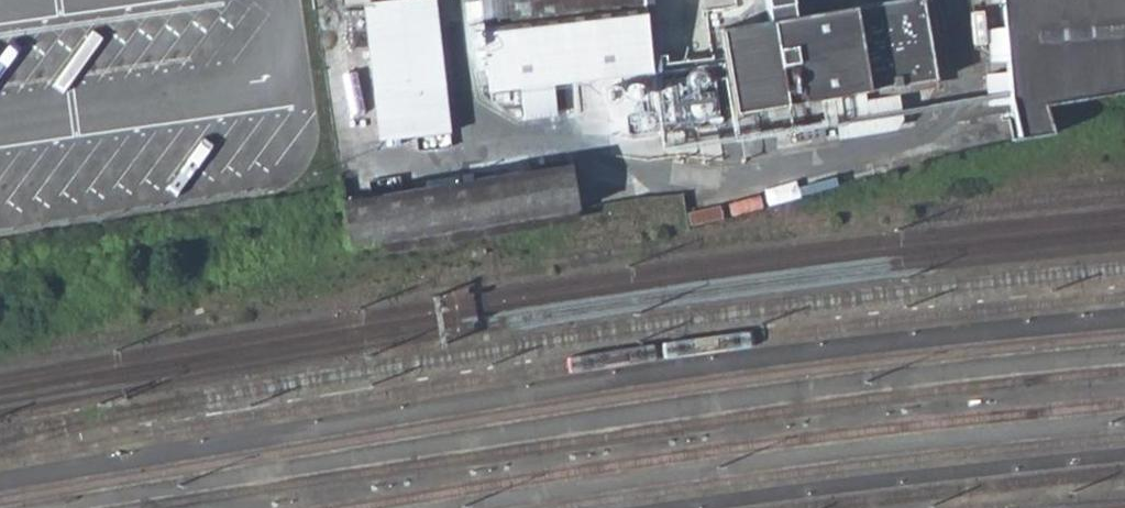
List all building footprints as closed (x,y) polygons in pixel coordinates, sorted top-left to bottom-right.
[(373,5),(390,141),(457,132),(442,0),(423,0),(373,5)] [(491,92),(500,91),(554,85),(653,74),(662,152),(710,144),(693,0),(480,0),(491,92)] [(710,26),(724,110),(927,77),(914,0),(869,0),(786,14),(758,18),(710,26)] [(758,18),(786,14),(783,0),(756,0),(758,18)] [(1015,95),(1124,77),(1124,0),(1005,0),(1015,95)] [(1015,95),(1017,115),(1034,139),(1053,134),(1048,104),(1124,90),(1124,77),(1015,95)] [(554,85),(500,91),(503,113),(524,123),(558,118),(554,85)] [(433,188),(344,202),(350,245),(575,211),(568,167),(460,184),(433,188)] [(459,168),(431,171),(433,188),(460,184),(459,168)]
